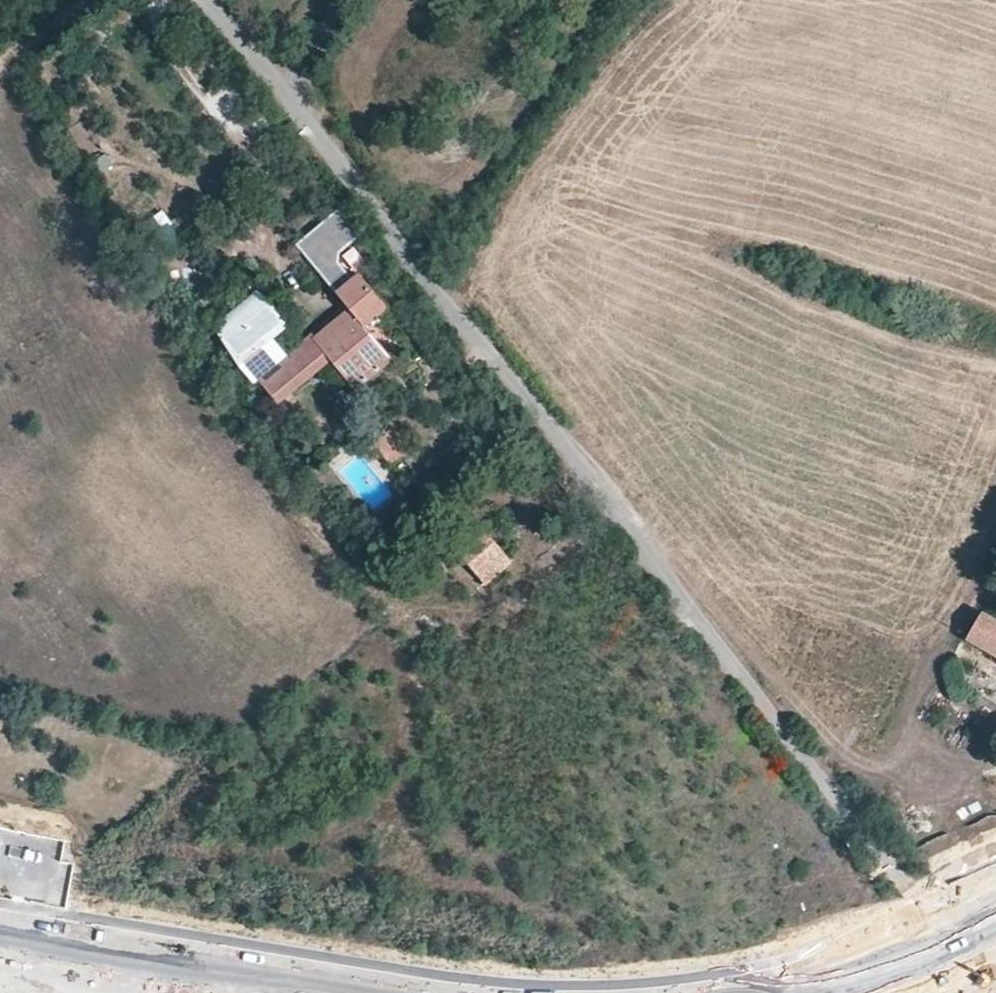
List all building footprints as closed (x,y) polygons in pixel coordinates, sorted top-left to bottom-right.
[(353,245),(331,217),(296,244),(330,288),(348,273),(340,263),(342,254),(353,245)] [(236,353),(277,404),(331,360),(356,389),(391,360),(377,344),(364,327),(374,319),(386,309),(360,277),(337,296),(349,311),(288,360),(283,364),(265,341),(282,326),(277,320),(236,353)] [(213,325),(220,333),(253,309),(254,300),(254,299),(263,301),(256,292),(213,325)] [(220,333),(236,353),(277,320),(263,301),(254,299),(254,300),(253,309),(220,333)] [(364,327),(377,344),(387,336),(374,319),(364,327)] [(391,464),(408,450),(393,432),(376,446),(391,464)] [(484,586),(510,563),(478,527),(432,567),(464,604),(484,586)] [(982,616),(967,641),(995,658),(995,624),(982,616)] [(975,698),(980,689),(969,683),(964,691),(975,698)] [(75,862),(56,860),(58,843),(0,835),(0,868),(32,872),(29,896),(70,901),(75,862)]
